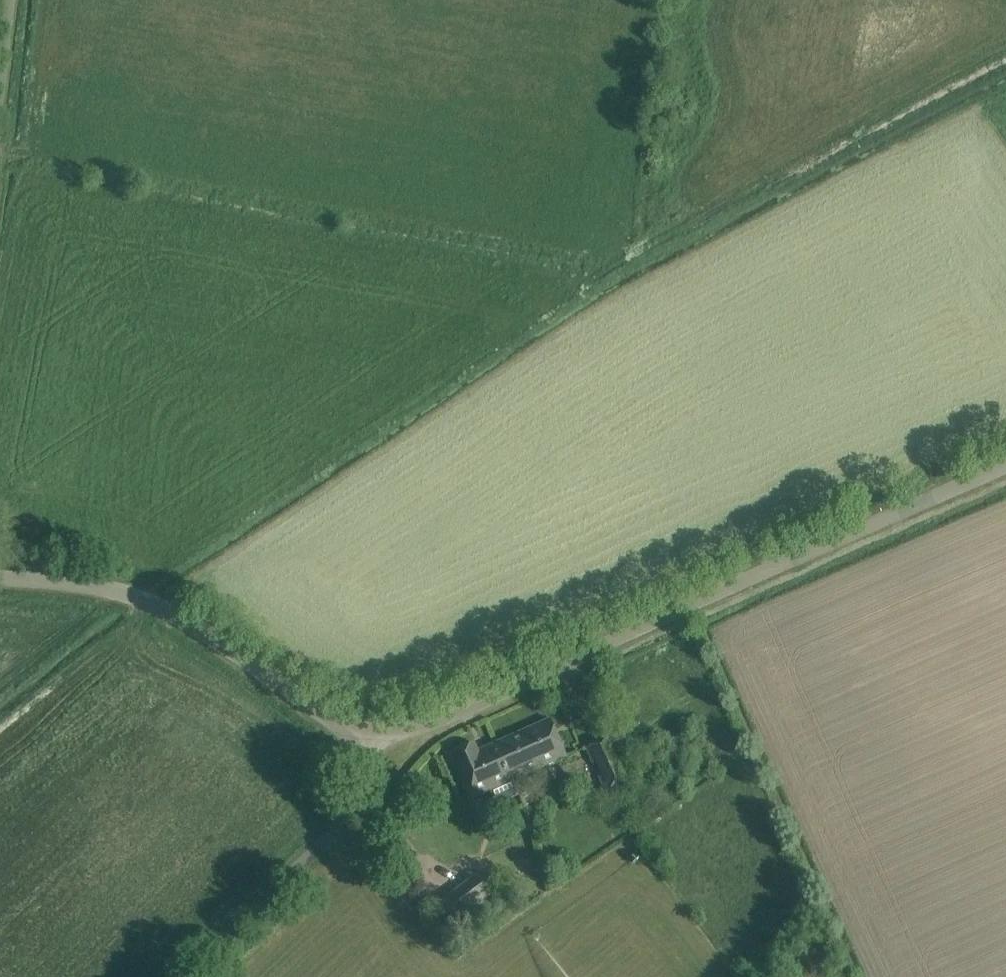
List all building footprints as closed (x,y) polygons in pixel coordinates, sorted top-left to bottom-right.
[(497,743),(520,795),(537,833),(543,830),(531,805),(536,803),(528,785),(530,784),(525,775),(568,756),(551,718),(497,743)] [(629,782),(608,736),(590,744),(597,761),(600,760),(606,772),(602,774),(610,791),(629,782)] [(496,805),(520,795),(497,743),(478,751),(474,742),(452,752),(473,798),(489,791),(496,805)] [(452,926),(491,897),(475,877),(437,906),(452,926)]
